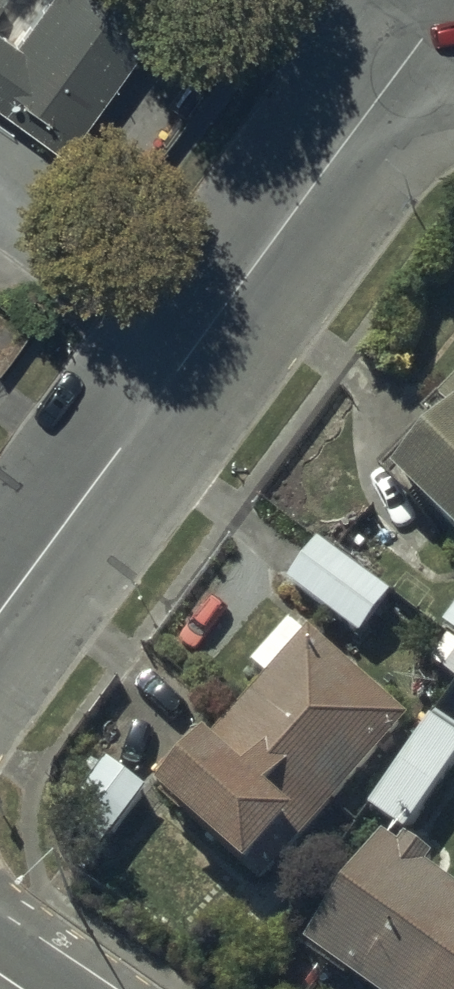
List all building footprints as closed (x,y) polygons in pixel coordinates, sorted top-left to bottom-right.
[(444,410),(453,420),(453,400),(444,410)] [(402,491),(453,542),(453,440),(402,491)] [(290,587),(361,642),(392,602),(321,547),(290,587)] [(161,796),(171,805),(164,814),(253,893),(256,890),(262,895),(408,732),(294,629),(255,672),(273,688),(206,763),(197,756),(161,796)] [(372,818),(411,844),(453,781),(453,739),(435,725),(372,818)] [(104,848),(148,799),(114,769),(70,817),(104,848)] [(310,955),(358,988),(453,988),(453,896),(429,878),(437,867),(411,849),(405,858),(387,846),(310,955)]
